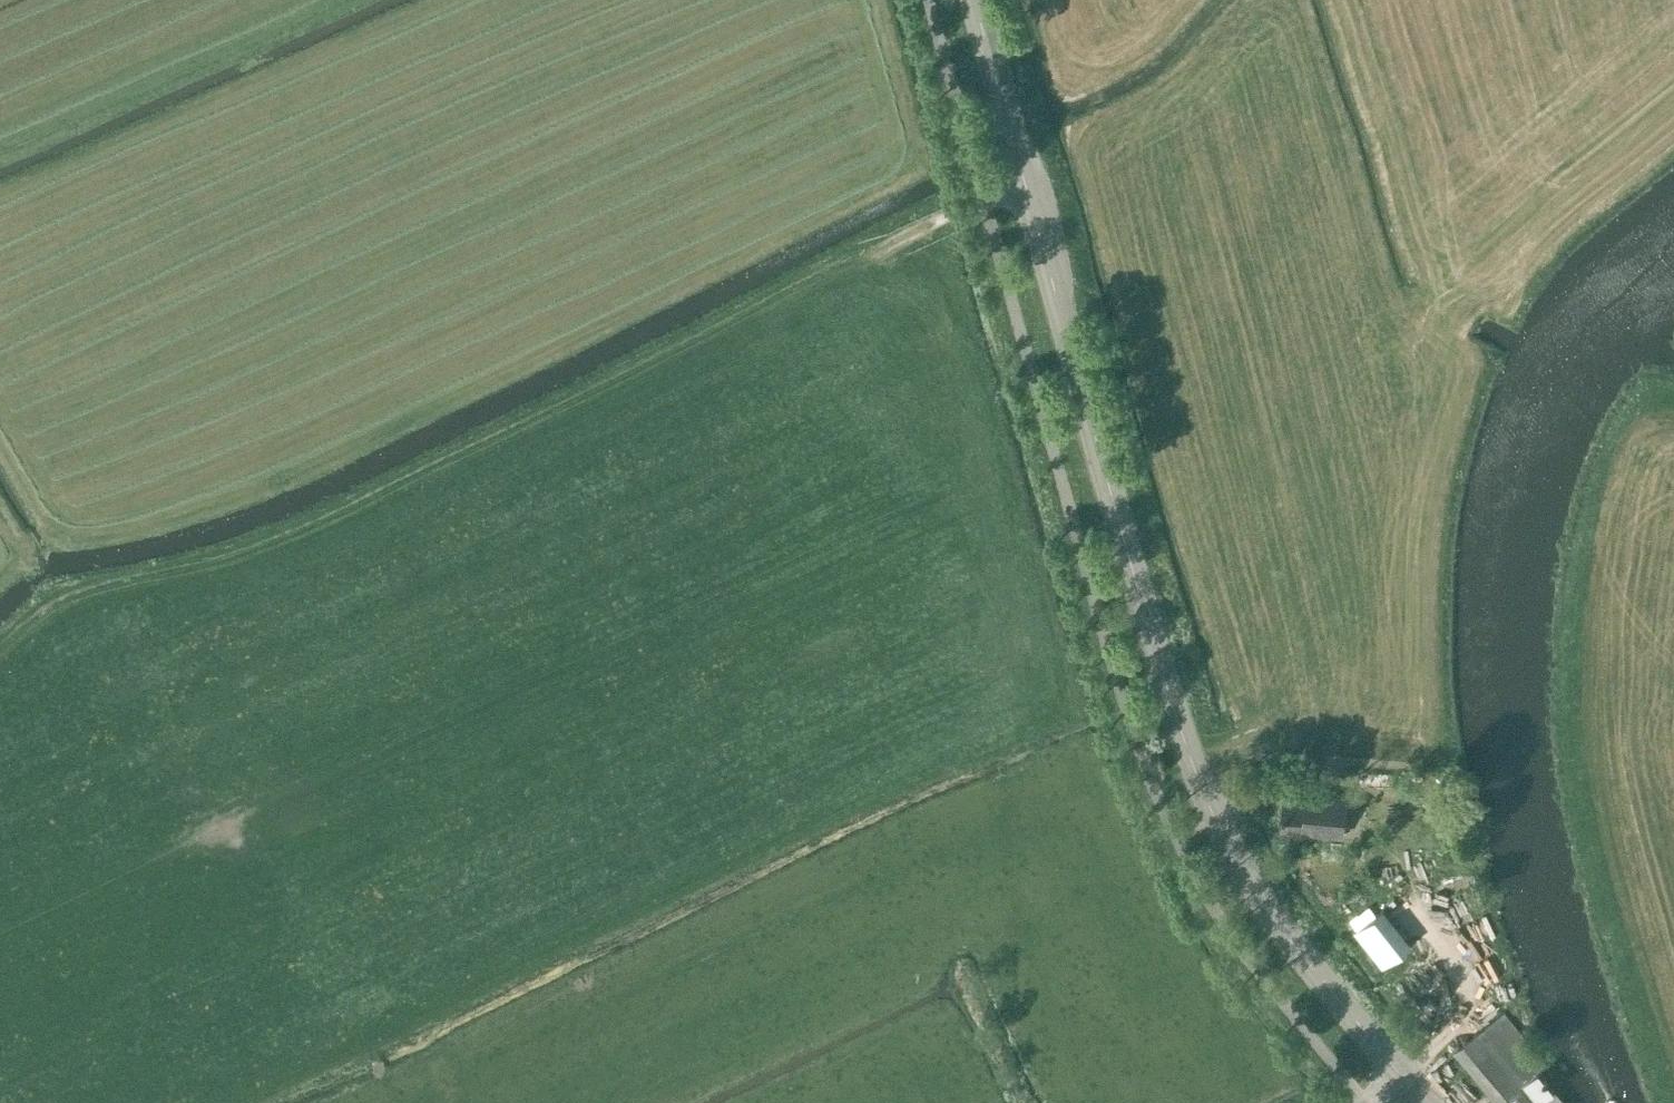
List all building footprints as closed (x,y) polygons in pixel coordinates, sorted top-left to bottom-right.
[(1395,789),(1396,775),(1368,775),(1368,789),(1395,789)] [(1343,835),(1346,798),(1307,794),(1305,807),(1284,805),(1282,829),(1343,835)] [(1383,964),(1411,943),(1383,907),(1355,927),(1383,964)] [(1425,948),(1392,978),(1428,1019),(1462,989),(1425,948)] [(1551,1094),(1557,1089),(1540,1069),(1546,1063),(1502,1010),(1454,1052),(1496,1102),(1559,1102),(1551,1094)]
